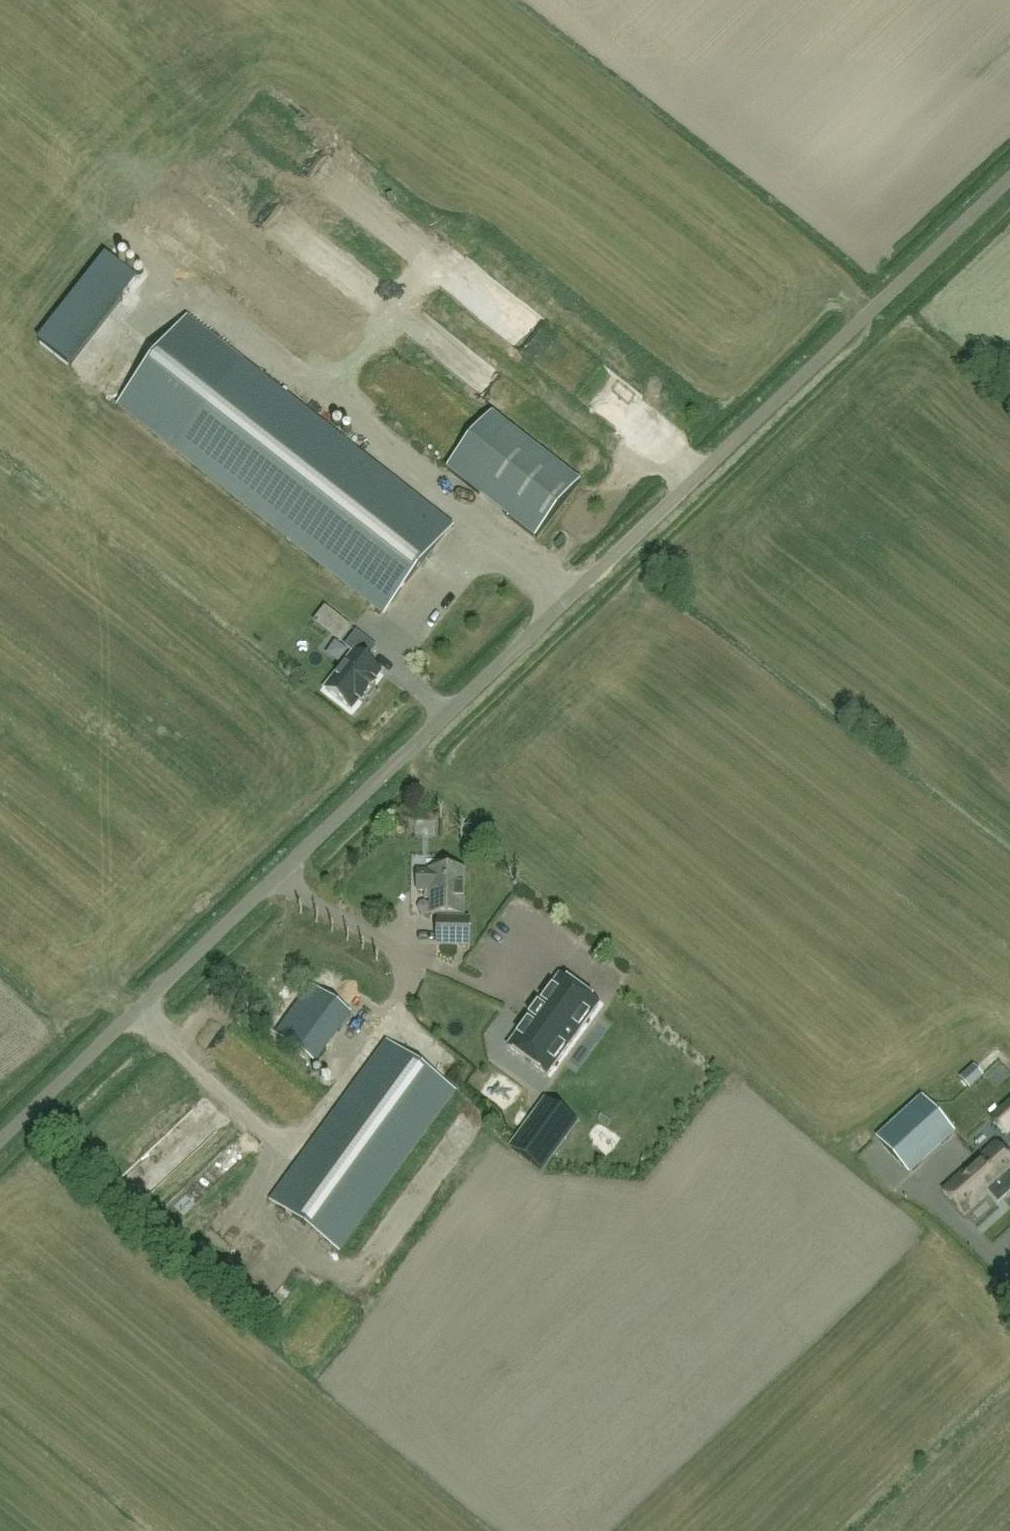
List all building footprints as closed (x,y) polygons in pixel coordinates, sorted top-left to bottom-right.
[(107,258),(39,343),(69,366),(136,281),(107,258)] [(385,615),(452,529),(244,365),(176,450),(385,615)] [(492,414),(448,471),(536,540),(581,483),(492,414)] [(329,634),(340,620),(326,609),(315,623),(329,634)] [(373,682),(381,673),(366,661),(377,649),(357,633),(346,647),(355,654),(326,690),(351,710),(359,700),(363,703),(377,685),(373,682)] [(418,892),(430,892),(432,892),(431,915),(438,916),(437,946),(469,947),(470,921),(463,920),(465,872),(431,871),(431,873),(419,873),(418,892)] [(508,1047),(548,1076),(600,1005),(560,976),(508,1047)] [(315,1064),(350,1016),(311,988),(276,1037),(315,1064)] [(341,1252),(456,1093),(387,1043),(272,1202),(341,1252)] [(974,1068),(963,1079),(971,1088),(982,1077),(974,1068)] [(923,1162),(941,1146),(955,1133),(922,1098),(877,1138),(910,1174),(923,1162)] [(993,1120),(1006,1135),(1009,1131),(1009,1104),(993,1120)] [(567,1139),(534,1115),(510,1148),(543,1172),(567,1139)] [(1009,1185),(1009,1161),(994,1143),(941,1191),(966,1218),(995,1191),(999,1195),(1009,1185)]
